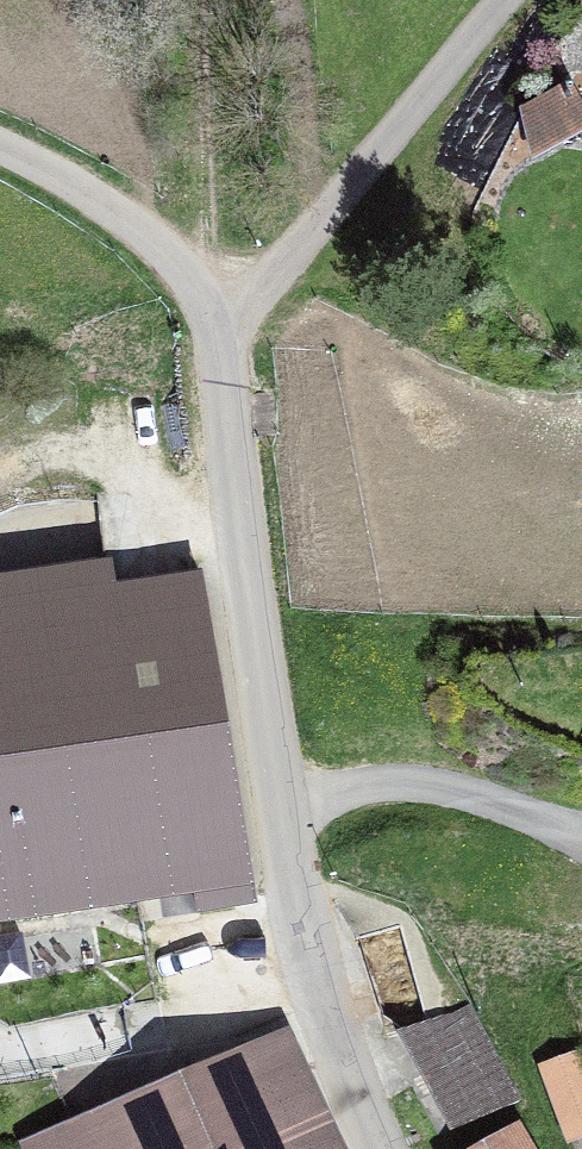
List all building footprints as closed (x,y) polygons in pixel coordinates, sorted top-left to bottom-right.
[(571,89),(525,115),(534,158),(581,131),(581,109),(571,89)] [(139,894),(138,889),(192,880),(196,905),(233,899),(228,873),(249,870),(202,581),(0,614),(0,917),(139,894)] [(399,1031),(452,1129),(519,1101),(469,1012),(399,1031)] [(285,1037),(203,1072),(236,1148),(337,1148),(285,1037)] [(576,1054),(543,1067),(568,1133),(581,1128),(581,1070),(576,1054)] [(203,1072),(29,1147),(30,1148),(236,1148),(203,1072)] [(516,1127),(479,1148),(529,1148),(516,1127)]
